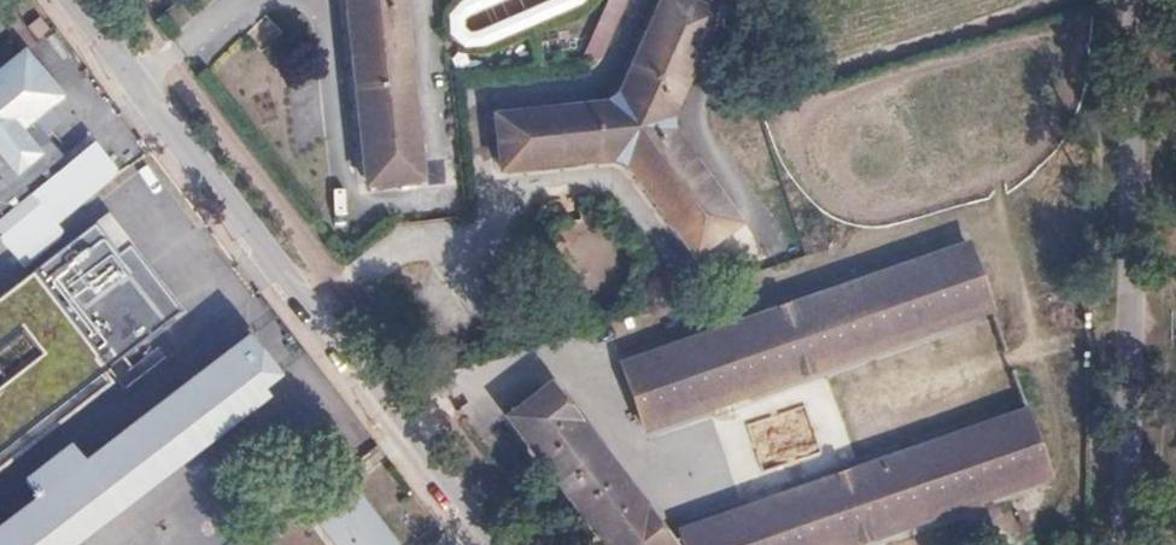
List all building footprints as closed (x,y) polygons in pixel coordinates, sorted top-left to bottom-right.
[(364,181),(423,174),(404,0),(346,0),(364,181)] [(452,45),(511,39),(507,0),(447,0),(452,45)] [(496,107),(502,165),(610,151),(628,160),(690,253),(739,221),(674,128),(673,111),(720,10),(699,0),(662,0),(625,85),(607,97),(496,107)] [(654,0),(607,0),(601,15),(620,24),(628,6),(648,15),(654,0)] [(0,74),(0,234),(24,264),(37,253),(41,247),(48,245),(60,234),(62,227),(57,222),(72,210),(75,202),(82,202),(95,191),(97,185),(104,184),(114,175),(114,164),(95,140),(69,161),(32,116),(59,94),(26,52),(0,74)] [(295,76),(293,81),(295,86),(299,89),(304,90),(309,87),(310,82),(309,77),(305,73),(300,73),(295,76)] [(0,292),(0,444),(182,308),(132,241),(121,250),(98,219),(0,292)] [(968,251),(624,371),(642,423),(987,303),(968,251)] [(262,395),(256,387),(274,374),(245,335),(79,459),(68,442),(23,475),(36,492),(0,519),(0,544),(64,544),(262,395)] [(512,416),(611,544),(672,544),(550,387),(512,416)] [(682,535),(685,544),(829,544),(1045,470),(1027,415),(682,535)] [(305,501),(339,544),(397,544),(341,473),(305,501)]
